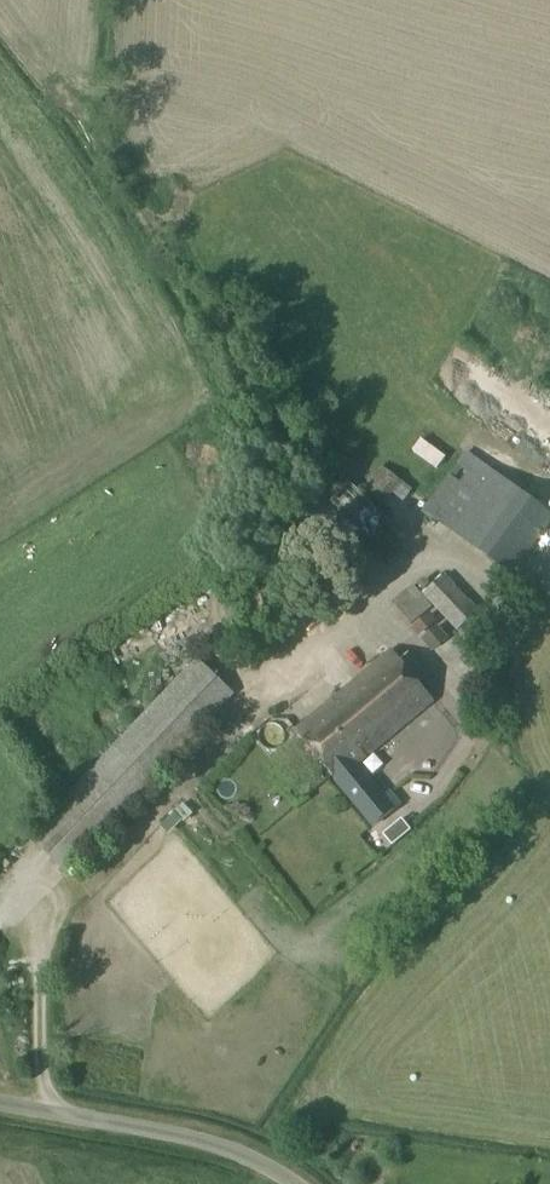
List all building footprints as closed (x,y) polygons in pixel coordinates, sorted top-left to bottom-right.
[(492,366),(483,377),(515,401),(523,391),(492,366)] [(520,406),(547,426),(549,422),(549,412),(528,395),(520,406)] [(423,513),(512,579),(549,528),(549,513),(467,452),(423,513)] [(382,467),(363,491),(384,508),(403,485),(382,467)] [(350,484),(332,504),(369,540),(389,519),(350,484)] [(446,576),(424,597),(457,633),(480,612),(446,576)] [(414,587),(393,604),(412,627),(433,609),(414,587)] [(430,614),(412,630),(432,654),(451,638),(430,614)] [(393,654),(298,734),(376,828),(396,812),(359,766),(435,704),(393,654)] [(198,660),(28,838),(65,874),(236,696),(198,660)] [(400,821),(383,835),(392,847),(410,833),(400,821)]
